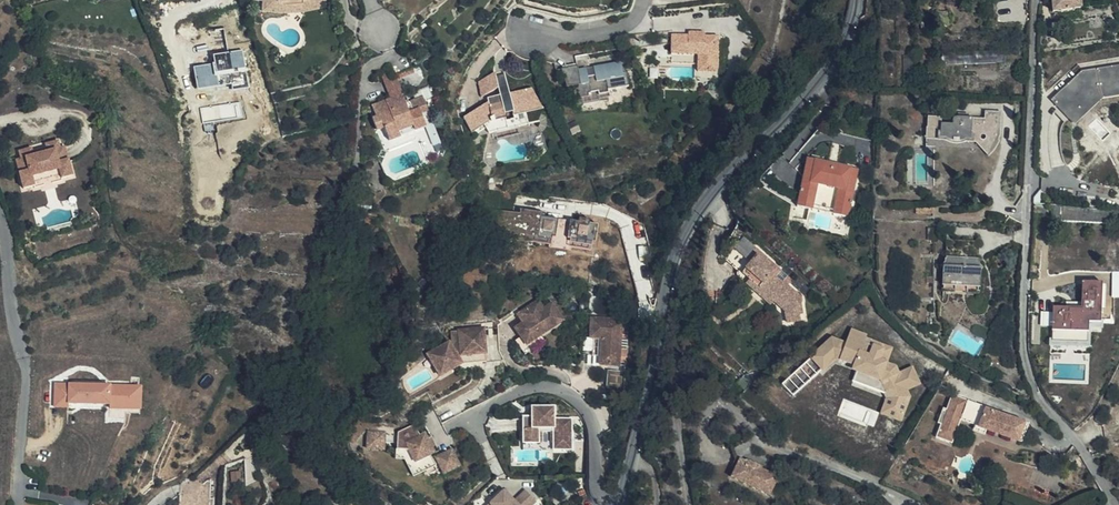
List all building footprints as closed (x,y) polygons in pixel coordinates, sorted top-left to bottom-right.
[(259,12),(284,10),(284,12),(325,2),(325,0),(258,0),(259,12)] [(1080,7),(1079,0),(1050,0),(1051,11),(1057,10),(1058,12),(1075,9),(1075,8),(1080,7)] [(284,10),(259,12),(259,19),(290,17),(327,8),(325,2),(284,12),(284,10)] [(706,35),(688,34),(673,34),(672,53),(699,54),(698,71),(717,72),(719,35),(706,35)] [(630,89),(627,76),(624,77),(622,64),(594,70),(596,78),(589,79),(587,71),(579,73),(578,69),(563,72),(568,90),(572,89),(575,104),(593,100),(592,97),(599,95),(600,98),(612,96),(611,93),(630,89)] [(1052,99),(1075,124),(1105,97),(1118,95),(1118,65),(1083,70),(1052,99)] [(484,100),(500,90),(498,80),(497,74),(481,83),(484,100)] [(498,80),(500,90),(502,97),(502,99),(511,97),(511,95),(507,79),(498,80)] [(392,97),(393,101),(411,95),(408,88),(405,85),(390,91),(392,97)] [(502,99),(502,97),(488,101),(489,106),(464,120),(471,134),(484,127),(491,123),(505,120),(504,115),(513,113),(541,106),(533,90),(511,95),(511,97),(502,99)] [(391,128),(402,124),(393,101),(392,97),(381,101),(389,124),(391,128)] [(543,112),(541,106),(513,113),(514,118),(543,112)] [(999,110),(983,110),(983,118),(982,133),(999,134),(999,110)] [(926,117),(926,134),(936,134),(936,139),(946,139),(947,140),(950,141),(952,142),(956,142),(958,142),(961,141),(963,140),(964,139),(972,140),(973,133),(982,133),(983,118),(957,117),(955,117),(953,117),(952,119),(951,121),(951,124),(940,124),(940,118),(926,117)] [(491,123),(484,127),(487,137),(508,132),(505,120),(491,123)] [(415,138),(422,135),(418,122),(403,127),(402,124),(391,128),(389,124),(370,132),(373,141),(369,143),(373,155),(379,153),(384,166),(394,163),(392,158),(407,153),(409,157),(420,153),(415,138)] [(982,133),(973,133),(972,140),(988,157),(992,154),(994,151),(996,148),(997,144),(998,140),(999,137),(999,134),(982,133)] [(935,147),(936,134),(926,134),(926,147),(935,147)] [(31,147),(20,150),(22,158),(17,159),(20,172),(22,181),(33,178),(32,176),(60,169),(60,171),(71,168),(69,159),(65,146),(60,147),(58,140),(47,144),(47,146),(48,151),(34,155),(32,150),(31,147)] [(47,146),(32,150),(34,155),(48,151),(47,146)] [(428,151),(420,153),(425,165),(432,162),(428,151)] [(394,163),(409,157),(407,153),(392,158),(394,163)] [(860,167),(844,164),(843,167),(823,163),(823,160),(808,157),(798,205),(810,207),(813,192),(817,193),(819,183),(820,179),(840,183),(839,187),(838,197),(854,200),(860,167)] [(428,172),(435,170),(432,162),(425,165),(428,172)] [(73,175),(71,168),(60,171),(62,175),(62,178),(73,175)] [(33,178),(34,183),(62,175),(60,171),(60,169),(32,176),(33,178)] [(24,188),(35,185),(34,183),(33,178),(22,181),(24,188)] [(820,179),(819,183),(839,187),(840,183),(820,179)] [(851,215),(854,200),(838,197),(835,212),(851,215)] [(1053,205),(1052,219),(1118,223),(1118,209),(1053,205)] [(934,214),(934,206),(916,207),(916,215),(934,214)] [(539,222),(540,216),(540,212),(519,209),(519,213),(489,209),(485,235),(498,237),(498,232),(537,238),(551,240),(552,235),(554,224),(539,222)] [(557,219),(540,216),(539,222),(554,224),(552,235),(554,235),(557,219)] [(498,232),(498,237),(551,245),(551,240),(537,238),(498,232)] [(754,251),(757,248),(753,244),(744,237),(728,256),(740,267),(744,270),(742,272),(750,279),(751,280),(753,277),(776,298),(773,300),(774,301),(785,311),(786,321),(799,319),(798,312),(797,304),(798,304),(799,303),(800,303),(800,302),(801,301),(801,300),(801,299),(801,298),(801,297),(800,297),(800,296),(799,295),(798,294),(797,294),(797,293),(796,293),(795,293),(794,293),(794,294),(793,294),(790,297),(782,290),(786,285),(772,273),(774,270),(757,255),(754,251)] [(976,283),(976,260),(971,259),(971,240),(947,240),(947,259),(943,259),(943,283),(976,283)] [(778,266),(757,248),(754,251),(757,255),(774,270),(778,266)] [(740,267),(728,256),(725,259),(738,270),(740,267)] [(776,298),(753,277),(751,280),(750,279),(746,282),(770,305),(771,304),(774,301),(773,300),(776,298)] [(1101,323),(1101,282),(1081,282),(1080,307),(1051,307),(1051,340),(1087,341),(1087,322),(1101,323)] [(799,295),(787,284),(786,285),(782,290),(790,297),(793,294),(794,294),(794,293),(795,293),(796,293),(797,293),(797,294),(798,294),(799,295)] [(515,326),(521,336),(527,344),(542,334),(563,320),(552,302),(543,307),(538,300),(517,314),(522,321),(515,326)] [(590,337),(594,337),(602,337),(601,355),(600,364),(620,365),(623,318),(592,316),(590,337)] [(462,364),(487,362),(486,354),(484,329),(460,331),(460,337),(452,337),(452,343),(428,356),(437,371),(462,356),(462,364)] [(852,329),(847,342),(832,336),(809,357),(823,372),(838,359),(854,365),(852,369),(858,372),(854,381),(884,392),(887,399),(881,414),(902,421),(911,396),(908,389),(921,384),(914,366),(899,372),(897,366),(888,362),(893,347),(866,337),(867,334),(852,329)] [(527,344),(521,336),(515,340),(525,354),(546,340),(542,334),(527,344)] [(602,337),(594,337),(593,354),(601,355),(602,337)] [(437,371),(441,377),(462,364),(462,356),(437,371)] [(623,386),(625,372),(609,370),(607,384),(623,386)] [(143,385),(56,383),(55,406),(69,406),(69,403),(111,404),(111,408),(142,409),(143,385)] [(936,424),(940,425),(957,431),(961,420),(974,425),(987,429),(1022,442),(1029,424),(950,395),(946,409),(942,407),(936,424)] [(524,415),(525,449),(540,448),(540,441),(540,427),(554,427),(554,441),(554,449),(574,448),(574,417),(555,417),(554,405),(533,405),(533,415),(524,415)] [(387,433),(370,433),(369,450),(386,450),(386,442),(399,443),(398,451),(409,451),(421,473),(440,462),(445,472),(461,464),(453,448),(433,458),(431,454),(436,452),(433,447),(435,446),(430,437),(428,438),(425,433),(421,435),(415,423),(404,428),(404,436),(399,436),(387,435),(387,433)] [(957,431),(940,425),(935,437),(953,443),(957,431)] [(985,434),(987,429),(974,425),(972,429),(985,434)] [(551,441),(554,441),(554,427),(540,427),(540,441),(543,441),(543,431),(551,430),(551,441)] [(769,463),(755,457),(750,443),(734,449),(740,464),(741,465),(734,481),(772,498),(780,480),(765,473),(769,463)] [(409,451),(398,451),(398,458),(404,459),(414,476),(421,473),(409,451)] [(521,494),(531,504),(533,504),(538,500),(527,488),(521,494)] [(521,494),(516,498),(507,489),(490,504),(531,504),(521,494)]
